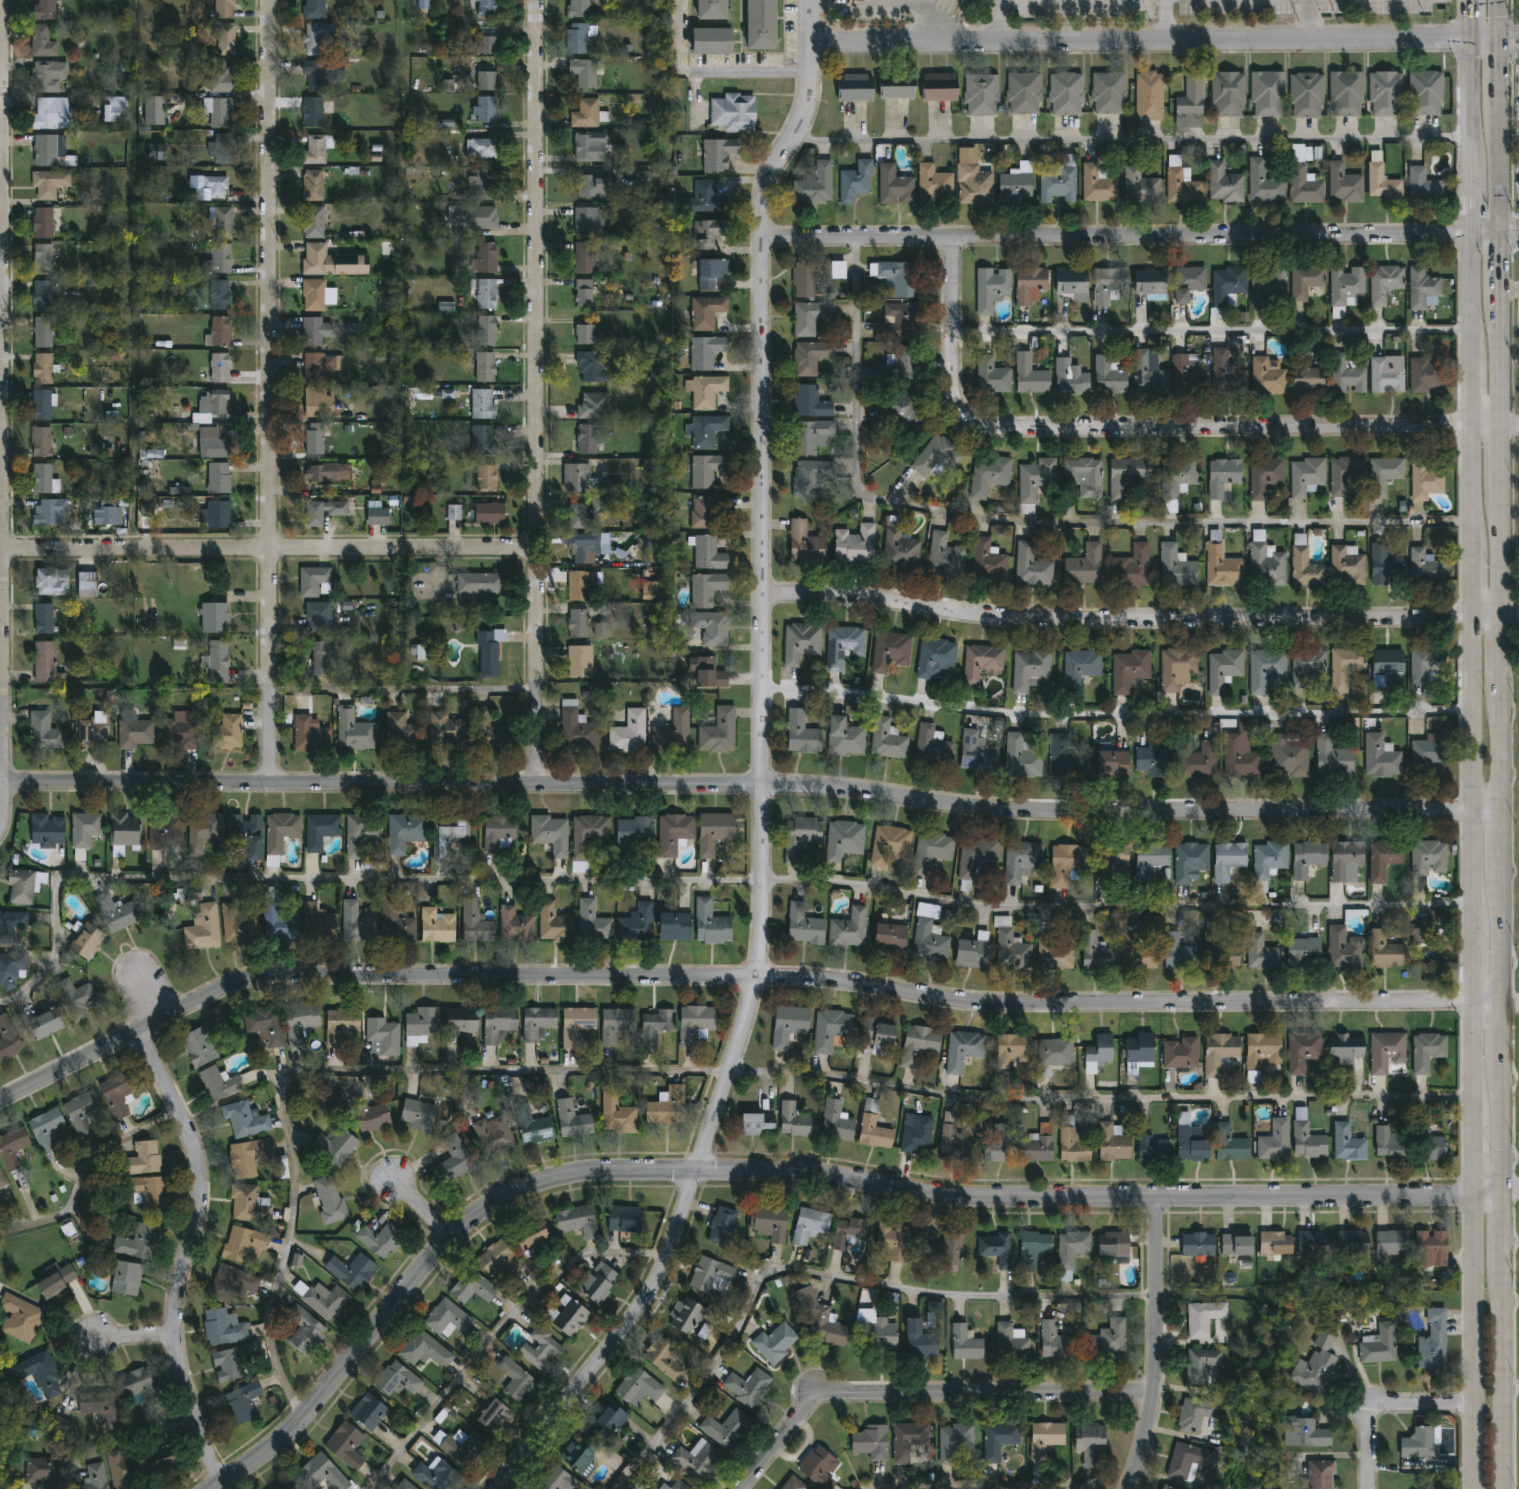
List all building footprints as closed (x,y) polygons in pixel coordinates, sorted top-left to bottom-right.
[(40,9),(40,0),(58,0),(58,20),(35,20),(35,9),(40,9)] [(217,9),(217,0),(238,0),(237,9),(235,9),(235,18),(209,17),(209,8),(217,9)] [(308,6),(308,0),(328,0),(328,19),(305,20),(305,6),(308,6)] [(429,10),(429,0),(418,0),(418,10),(429,10)] [(474,2),(474,0),(500,0),(500,17),(480,17),(480,1),(474,2)] [(572,6),(572,0),(592,0),(592,17),(570,17),(570,6),(572,6)] [(691,20),(691,0),(720,0),(720,20),(691,20)] [(742,51),(742,0),(771,0),(771,51),(742,51)] [(51,23),(52,41),(60,41),(60,56),(34,57),(33,24),(51,23)] [(237,24),(238,56),(220,56),(220,39),(215,39),(215,28),(219,28),(219,24),(237,24)] [(326,37),(326,47),(332,47),(332,56),(309,56),(309,43),(305,43),(305,35),(309,35),(309,24),(335,24),(335,37),(326,37)] [(585,52),(568,52),(568,30),(573,30),(573,24),(591,24),(591,36),(585,36),(585,52)] [(497,28),(497,37),(500,38),(500,53),(477,52),(477,37),(484,37),(485,27),(497,28)] [(690,56),(688,56),(688,30),(727,30),(727,56),(690,56)] [(601,63),(601,73),(594,73),(593,87),(575,87),(576,74),(566,73),(567,58),(594,59),(594,63),(601,63)] [(228,60),(228,66),(231,66),(231,74),(237,74),(237,92),(211,93),(211,85),(203,85),(203,70),(210,70),(210,60),(228,60)] [(343,65),(342,76),(332,75),(331,92),(311,91),(311,74),(305,74),(306,60),(332,61),(332,65),(343,65)] [(61,61),(62,93),(38,94),(37,83),(34,83),(34,68),(36,68),(36,62),(61,61)] [(499,70),(499,75),(502,75),(502,81),(499,81),(499,89),(480,89),(480,70),(499,70)] [(1342,70),(1342,72),(1361,72),(1361,103),(1358,103),(1358,116),(1331,116),(1331,102),(1328,102),(1328,70),(1342,70)] [(1072,71),(1072,73),(1081,73),(1081,90),(1082,90),(1082,102),(1079,102),(1079,114),(1050,114),(1050,101),(1047,101),(1048,73),(1072,71)] [(1153,71),(1153,74),(1161,74),(1161,120),(1134,120),(1134,74),(1141,74),(1141,71),(1153,71)] [(1283,71),(1283,116),(1252,116),(1252,101),(1249,101),(1248,72),(1283,71)] [(1315,71),(1316,74),(1322,74),(1322,103),(1318,103),(1318,117),(1291,117),(1291,103),(1288,103),(1288,73),(1295,73),(1295,71),(1315,71)] [(1435,71),(1435,73),(1441,73),(1442,102),(1439,102),(1439,115),(1411,115),(1410,102),(1408,102),(1407,73),(1414,73),(1414,72),(1435,71)] [(865,72),(865,75),(870,75),(870,99),(832,100),(832,76),(840,75),(840,72),(865,72)] [(954,100),(917,101),(916,73),(954,72),(954,100)] [(1123,73),(1124,102),(1121,101),(1120,113),(1093,112),(1093,101),(1089,101),(1091,72),(1123,73)] [(1237,73),(1237,74),(1243,74),(1243,104),(1241,104),(1241,116),(1213,115),(1213,103),(1209,103),(1209,74),(1216,74),(1216,72),(1237,73)] [(1395,72),(1395,74),(1400,73),(1401,101),(1398,101),(1398,116),(1371,116),(1371,103),(1367,103),(1367,74),(1374,74),(1374,72),(1395,72)] [(911,97),(873,97),(873,73),(911,73),(911,97)] [(1038,73),(1038,91),(1039,91),(1039,100),(1036,100),(1036,114),(1008,114),(1008,102),(1004,102),(1006,73),(1038,73)] [(995,74),(995,91),(998,91),(998,102),(994,102),(994,115),(965,114),(965,102),(962,102),(963,74),(995,74)] [(1201,127),(1174,128),(1174,97),(1183,97),(1183,74),(1201,74),(1201,127)] [(454,80),(441,80),(441,92),(454,91),(454,80)] [(752,95),(751,129),(736,129),(736,131),(721,131),(721,129),(716,128),(716,125),(708,125),(708,97),(722,98),(722,92),(737,92),(737,95),(752,95)] [(129,121),(105,121),(106,96),(129,96),(129,121)] [(499,96),(499,122),(474,122),(474,105),(480,105),(480,96),(499,96)] [(167,126),(147,126),(147,97),(167,97),(167,126)] [(237,97),(237,109),(232,108),(232,127),(213,126),(213,112),(204,112),(204,98),(225,99),(225,97),(237,97)] [(596,98),(596,111),(608,111),(607,121),(597,121),(597,126),(568,125),(568,110),(576,110),(576,97),(596,98)] [(70,98),(70,108),(77,108),(77,124),(69,124),(69,128),(35,128),(35,113),(39,113),(39,98),(70,98)] [(325,98),(325,125),(307,125),(307,119),(305,119),(306,98),(325,98)] [(591,143),(591,149),(605,149),(604,161),(572,161),(572,131),(601,132),(601,144),(591,143)] [(236,133),(236,135),(250,135),(250,143),(237,143),(237,163),(217,163),(217,156),(210,156),(210,141),(217,141),(217,133),(236,133)] [(58,134),(58,146),(65,146),(67,162),(59,162),(59,164),(37,164),(37,150),(35,150),(36,134),(58,134)] [(328,134),(336,134),(336,147),(328,148),(329,163),(305,163),(304,150),(310,150),(309,134),(328,134)] [(499,151),(499,157),(480,157),(480,153),(469,153),(469,138),(503,138),(503,151),(499,151)] [(725,170),(700,170),(700,139),(737,138),(738,153),(725,153),(725,170)] [(165,143),(148,144),(148,160),(166,160),(165,143)] [(1302,143),(1302,146),(1310,146),(1310,160),(1303,160),(1304,161),(1305,173),(1313,173),(1313,181),(1322,181),(1323,203),(1289,202),(1287,143),(1302,143)] [(1179,154),(1179,166),(1188,167),(1188,181),(1201,181),(1201,201),(1166,201),(1166,166),(1167,166),(1167,154),(1179,154)] [(1073,155),(1073,201),(1062,201),(1062,195),(1059,195),(1059,203),(1038,203),(1038,171),(1052,171),(1052,164),(1060,164),(1060,155),(1073,155)] [(1263,156),(1263,178),(1283,178),(1283,198),(1248,200),(1248,157),(1263,156)] [(851,204),(838,204),(837,170),(854,170),(854,158),(870,158),(871,176),(867,176),(867,193),(855,193),(855,197),(851,197),(851,204)] [(823,199),(823,203),(804,203),(804,199),(790,199),(791,180),(814,180),(814,160),(829,160),(829,199),(823,199)] [(1029,196),(997,195),(997,173),(1007,173),(1007,169),(1017,169),(1017,160),(1030,161),(1029,196)] [(1223,160),(1223,174),(1242,173),(1243,202),(1220,202),(1220,198),(1208,198),(1208,160),(1223,160)] [(1342,160),(1342,173),(1362,173),(1362,201),(1340,201),(1340,198),(1328,197),(1328,160),(1342,160)] [(1382,161),(1382,174),(1385,174),(1385,179),(1401,179),(1401,201),(1387,201),(1387,197),(1367,197),(1367,161),(1382,161)] [(893,162),(893,176),(912,176),(912,203),(898,203),(898,196),(893,196),(893,201),(877,201),(877,162),(893,162)] [(932,162),(932,173),(951,173),(951,201),(916,201),(917,162),(932,162)] [(977,162),(977,172),(991,172),(991,203),(956,202),(956,182),(961,182),(961,162),(977,162)] [(1094,162),(1095,169),(1105,169),(1105,178),(1115,178),(1115,199),(1081,199),(1081,162),(1094,162)] [(1139,165),(1139,177),(1158,177),(1158,201),(1123,201),(1123,165),(1139,165)] [(1424,165),(1424,180),(1443,180),(1443,195),(1437,195),(1437,201),(1408,201),(1408,165),(1424,165)] [(325,200),(306,200),(305,176),(308,176),(308,169),(325,169),(325,200)] [(496,199),(470,199),(470,176),(478,176),(478,169),(496,169),(496,199)] [(57,186),(57,199),(39,199),(39,186),(34,186),(34,170),(72,170),(72,186),(57,186)] [(609,182),(609,200),(596,200),(596,196),(582,196),(582,188),(573,188),(574,173),(612,173),(612,182),(609,182)] [(230,188),(227,188),(227,198),(211,198),(211,188),(205,188),(205,176),(230,176),(230,188)] [(712,179),(712,196),(725,196),(725,211),(677,210),(677,198),(692,198),(692,179),(712,179)] [(470,204),(470,206),(499,205),(499,213),(502,213),(502,228),(469,229),(469,222),(451,222),(451,205),(470,204)] [(326,205),(326,237),(307,237),(307,231),(305,231),(305,219),(307,219),(307,205),(326,205)] [(54,206),(55,237),(36,238),(36,231),(34,231),(34,215),(36,215),(36,207),(54,206)] [(234,236),(217,236),(217,206),(234,206),(234,236)] [(601,233),(577,234),(577,206),(601,206),(601,233)] [(708,235),(708,243),(712,242),(712,248),(692,249),(691,219),(723,218),(723,234),(708,235)] [(599,271),(576,271),(576,241),(599,241),(599,271)] [(329,242),(329,255),(371,255),(371,274),(305,274),(305,258),(308,258),(308,242),(329,242)] [(499,242),(499,271),(472,270),(472,259),(479,259),(480,242),(499,242)] [(54,274),(36,274),(36,243),(54,243),(54,274)] [(233,247),(232,273),(214,273),(215,261),(211,261),(211,253),(215,253),(215,250),(211,250),(211,243),(230,243),(230,247),(233,247)] [(726,259),(725,273),(719,273),(719,277),(714,277),(713,289),(690,288),(691,281),(696,281),(696,277),(693,277),(694,258),(726,259)] [(830,261),(830,262),(841,262),(841,275),(830,275),(830,277),(813,278),(813,300),(804,300),(804,297),(792,297),(792,285),(790,285),(790,267),(792,266),(792,261),(830,261)] [(915,261),(916,296),(890,297),(890,278),(873,278),(873,262),(915,261)] [(1397,265),(1397,268),(1402,268),(1402,289),(1385,289),(1385,306),(1369,306),(1368,267),(1376,267),(1376,265),(1397,265)] [(1424,265),(1424,274),(1427,274),(1427,277),(1439,277),(1440,295),(1424,295),(1424,309),(1408,309),(1408,266),(1424,265)] [(1185,303),(1172,303),(1173,267),(1204,266),(1204,289),(1185,289),(1185,303)] [(1225,319),(1209,319),(1209,307),(1211,307),(1211,270),(1224,270),(1224,266),(1245,266),(1245,294),(1234,294),(1234,309),(1225,309),(1225,319)] [(1285,301),(1251,302),(1250,266),(1284,266),(1285,301)] [(1306,302),(1290,301),(1290,266),(1324,266),(1323,296),(1306,296),(1306,302)] [(1363,266),(1363,297),(1356,297),(1356,305),(1344,305),(1344,307),(1343,307),(1343,318),(1330,318),(1329,266),(1341,266),(1341,273),(1349,273),(1349,266),(1363,266)] [(1039,267),(1039,268),(1044,268),(1044,290),(1037,290),(1037,299),(1029,299),(1029,306),(1014,306),(1014,269),(1020,269),(1020,267),(1039,267)] [(1108,305),(1092,305),(1091,268),(1124,267),(1125,290),(1118,290),(1118,299),(1107,299),(1108,305)] [(1153,267),(1153,270),(1163,270),(1164,301),(1145,301),(1145,293),(1132,294),(1132,270),(1144,269),(1144,267),(1153,267)] [(990,268),(990,274),(995,274),(995,269),(1007,269),(1008,295),(998,295),(998,300),(990,300),(990,315),(975,315),(975,268),(990,268)] [(1083,301),(1051,301),(1050,268),(1083,268),(1083,301)] [(328,279),(328,287),(339,287),(339,305),(328,304),(328,311),(307,310),(307,296),(305,296),(305,278),(328,279)] [(498,278),(497,308),(480,308),(478,294),(470,294),(470,278),(498,278)] [(231,280),(231,290),(232,290),(231,309),(211,309),(212,279),(231,280)] [(595,279),(595,306),(580,306),(580,302),(578,302),(578,295),(580,295),(579,279),(595,279)] [(54,280),(54,310),(36,310),(36,304),(34,304),(36,280),(54,280)] [(712,330),(689,330),(689,297),(726,297),(726,312),(711,312),(712,330)] [(813,336),(791,336),(792,302),(833,302),(833,314),(813,314),(813,336)] [(916,338),(873,339),(873,322),(882,322),(882,303),(916,303),(916,338)] [(54,317),(54,321),(61,321),(61,336),(55,336),(54,347),(36,347),(37,332),(35,332),(35,327),(36,327),(37,316),(54,317)] [(232,316),(232,346),(214,346),(214,335),(212,335),(212,327),(214,327),(214,316),(232,316)] [(498,316),(498,345),(481,345),(481,338),(478,338),(478,331),(480,331),(480,316),(498,316)] [(324,317),(324,325),(330,324),(331,334),(325,335),(325,345),(305,346),(304,318),(324,317)] [(360,337),(360,324),(347,323),(346,337),(360,337)] [(591,324),(591,343),(573,343),(573,324),(591,324)] [(710,369),(688,369),(688,337),(725,337),(725,352),(710,352),(710,369)] [(815,357),(815,376),(794,376),(794,368),(791,368),(791,348),(794,348),(794,342),(833,342),(833,357),(815,357)] [(915,345),(916,377),(892,378),(892,364),(884,364),(884,354),(892,353),(892,346),(915,345)] [(1227,347),(1227,369),(1245,369),(1245,392),(1233,395),(1228,395),(1228,393),(1212,393),(1212,347),(1227,347)] [(1147,348),(1147,370),(1166,370),(1166,393),(1139,394),(1139,391),(1132,391),(1132,348),(1147,348)] [(1029,351),(1029,363),(1037,364),(1037,370),(1047,371),(1047,392),(1014,391),(1014,350),(1029,351)] [(598,351),(598,370),(603,370),(603,382),(580,381),(580,373),(576,373),(576,365),(573,365),(574,351),(598,351)] [(232,352),(232,382),(213,382),(213,367),(211,367),(213,352),(232,352)] [(326,352),(326,355),(339,355),(339,370),(328,370),(328,383),(306,383),(306,352),(326,352)] [(496,352),(496,362),(499,362),(500,374),(496,374),(496,380),(478,381),(478,352),(496,352)] [(1345,352),(1345,360),(1355,360),(1355,368),(1365,368),(1365,393),(1353,393),(1353,386),(1349,386),(1349,392),(1331,392),(1330,369),(1329,369),(1329,352),(1345,352)] [(55,353),(55,384),(37,384),(37,378),(35,378),(35,362),(37,362),(37,353),(55,353)] [(1108,353),(1108,362),(1115,362),(1116,370),(1125,370),(1126,392),(1094,393),(1093,354),(1108,353)] [(1205,369),(1205,390),(1183,390),(1183,393),(1171,393),(1172,353),(1187,354),(1187,369),(1205,369)] [(1008,368),(1008,391),(975,390),(975,354),(991,355),(991,367),(1008,368)] [(1428,393),(1409,393),(1408,357),(1440,355),(1440,362),(1437,362),(1437,387),(1428,387),(1428,393)] [(1266,356),(1266,368),(1285,368),(1285,393),(1250,392),(1250,356),(1266,356)] [(1068,357),(1069,364),(1077,364),(1077,372),(1087,372),(1087,392),(1054,392),(1054,357),(1068,357)] [(1384,357),(1384,367),(1402,367),(1402,391),(1390,391),(1390,389),(1383,389),(1383,392),(1369,392),(1369,369),(1368,369),(1368,357),(1384,357)] [(1306,359),(1307,366),(1321,366),(1321,390),(1291,391),(1291,367),(1296,367),(1296,359),(1306,359)] [(712,409),(690,409),(690,376),(726,376),(726,391),(712,391),(712,409)] [(816,384),(816,401),(830,401),(830,416),(795,415),(795,409),(792,409),(792,394),(795,394),(795,384),(816,384)] [(328,387),(328,395),(336,395),(336,417),(308,417),(308,387),(328,387)] [(431,387),(412,388),(413,400),(432,399),(431,387)] [(494,388),(494,404),(498,404),(498,418),(474,418),(474,388),(494,388)] [(212,423),(194,422),(194,413),(201,413),(201,399),(208,400),(208,389),(233,389),(233,400),(229,400),(229,414),(212,414),(212,423)] [(455,389),(441,389),(441,398),(455,398),(455,389)] [(913,389),(924,427),(900,434),(897,424),(888,426),(885,416),(876,418),(872,401),(913,389)] [(53,390),(53,393),(59,393),(59,405),(53,405),(53,420),(35,419),(35,407),(33,407),(33,401),(35,401),(35,390),(53,390)] [(605,419),(580,419),(580,405),(585,405),(585,392),(605,392),(605,419)] [(711,430),(711,448),(689,448),(689,436),(682,436),(682,424),(690,424),(690,415),(726,416),(725,430),(711,430)] [(815,445),(815,455),(792,455),(792,449),(790,449),(791,426),(794,426),(794,420),(833,421),(833,435),(825,435),(825,445),(815,445)] [(326,454),(308,454),(308,430),(312,430),(312,423),(327,423),(326,454)] [(594,424),(593,453),(576,453),(576,441),(574,441),(574,433),(576,433),(577,423),(594,424)] [(495,454),(475,455),(474,425),(494,424),(495,454)] [(221,426),(221,439),(230,439),(231,457),(200,457),(200,440),(202,440),(202,426),(221,426)] [(52,427),(52,457),(36,456),(36,442),(33,442),(33,430),(35,430),(35,427),(52,427)] [(934,433),(939,437),(940,435),(963,453),(948,473),(944,470),(939,477),(928,469),(922,477),(908,466),(934,433)] [(710,488),(689,488),(689,455),(726,455),(726,470),(710,471),(710,488)] [(1009,457),(1006,485),(986,483),(983,500),(968,498),(973,457),(991,459),(992,455),(1009,457)] [(1358,456),(1358,459),(1363,459),(1363,475),(1345,475),(1345,497),(1329,497),(1329,459),(1337,459),(1337,456),(1358,456)] [(1426,456),(1426,467),(1429,467),(1429,468),(1443,468),(1443,493),(1426,493),(1426,501),(1410,501),(1410,456),(1426,456)] [(1033,514),(1018,514),(1017,464),(1036,464),(1036,457),(1054,457),(1054,475),(1035,475),(1035,506),(1033,506),(1033,514)] [(1091,457),(1091,460),(1099,459),(1100,498),(1078,498),(1078,489),(1072,489),(1072,484),(1062,484),(1062,460),(1091,457)] [(1176,499),(1161,499),(1160,461),(1182,460),(1182,457),(1195,457),(1196,484),(1185,484),(1185,493),(1176,493),(1176,499)] [(1127,501),(1109,501),(1109,458),(1148,458),(1148,480),(1126,480),(1127,501)] [(1264,501),(1249,501),(1249,458),(1283,458),(1283,484),(1264,484),(1264,501)] [(1305,499),(1290,500),(1289,461),(1302,461),(1302,458),(1324,458),(1324,485),(1314,485),(1314,491),(1305,491),(1305,499)] [(1385,498),(1368,498),(1368,458),(1403,458),(1403,479),(1385,479),(1385,498)] [(1239,459),(1239,483),(1222,483),(1222,498),(1207,498),(1207,460),(1239,459)] [(834,461),(833,477),(819,477),(818,495),(790,495),(790,476),(792,476),(792,467),(794,467),(794,460),(834,461)] [(231,462),(230,474),(232,474),(232,493),(213,493),(213,488),(198,488),(198,465),(212,465),(212,462),(231,462)] [(340,462),(352,463),(353,479),(313,482),(313,478),(308,478),(308,469),(312,469),(312,465),(324,465),(324,463),(340,462)] [(499,493),(480,493),(480,462),(499,462),(499,493)] [(606,478),(605,489),(594,489),(594,482),(589,482),(589,490),(566,490),(566,463),(593,464),(593,478),(606,478)] [(53,464),(53,479),(61,479),(61,493),(36,493),(36,486),(34,486),(34,464),(53,464)] [(710,528),(688,528),(688,510),(691,510),(691,496),(727,495),(727,511),(710,511),(710,528)] [(606,515),(607,498),(592,498),(591,514),(606,515)] [(61,525),(35,525),(36,505),(43,505),(43,499),(70,499),(70,513),(61,513),(61,525)] [(232,500),(232,512),(234,512),(234,519),(231,519),(231,528),(210,528),(210,523),(202,523),(202,509),(209,509),(209,500),(232,500)] [(350,500),(350,515),(330,515),(330,510),(325,510),(325,526),(309,526),(308,501),(325,501),(325,502),(330,502),(330,501),(350,500)] [(499,502),(499,504),(508,504),(508,523),(479,523),(478,504),(494,504),(494,502),(499,502)] [(589,529),(572,529),(572,504),(589,504),(589,529)] [(447,520),(461,520),(461,505),(447,505),(447,520)] [(117,506),(124,507),(124,525),(96,525),(96,507),(117,506)] [(392,524),(370,524),(370,507),(392,508),(392,524)] [(920,541),(917,567),(879,562),(885,516),(900,517),(898,533),(908,534),(908,539),(920,541)] [(823,536),(822,562),(787,561),(788,518),(805,518),(805,535),(823,536)] [(874,524),(873,565),(843,564),(843,561),(831,561),(832,528),(846,528),(846,534),(857,534),(857,523),(874,524)] [(943,546),(952,547),(953,546),(966,548),(962,574),(925,568),(931,529),(945,531),(943,546)] [(1219,530),(1219,541),(1221,541),(1221,558),(1242,558),(1242,584),(1205,585),(1205,540),(1208,540),(1208,530),(1219,530)] [(602,533),(602,554),(596,554),(596,564),(576,563),(577,554),(573,554),(573,545),(570,545),(570,533),(602,533)] [(1304,533),(1304,545),(1306,545),(1306,564),(1325,564),(1325,585),(1290,585),(1290,545),(1292,545),(1292,533),(1304,533)] [(714,535),(714,553),(726,553),(726,568),(692,568),(692,545),(685,546),(685,536),(714,535)] [(1007,555),(1003,582),(969,577),(974,536),(989,538),(988,547),(996,548),(996,554),(1007,555)] [(1052,561),(1051,586),(1013,584),(1016,540),(1032,541),(1031,560),(1052,561)] [(1147,568),(1148,586),(1139,586),(1139,590),(1122,590),(1122,586),(1110,586),(1109,558),(1132,557),(1131,542),(1146,541),(1147,568)] [(1099,542),(1098,583),(1080,583),(1080,587),(1063,586),(1063,558),(1076,558),(1076,551),(1083,551),(1084,542),(1099,542)] [(1175,542),(1175,553),(1185,553),(1185,561),(1195,561),(1195,585),(1168,585),(1168,584),(1159,584),(1159,542),(1175,542)] [(1386,542),(1386,550),(1394,550),(1394,556),(1401,556),(1401,577),(1387,577),(1387,584),(1370,584),(1370,542),(1386,542)] [(1345,545),(1345,554),(1363,555),(1363,585),(1349,585),(1349,578),(1341,578),(1340,582),(1329,582),(1330,544),(1345,545)] [(1423,546),(1423,561),(1443,561),(1444,581),(1434,581),(1434,583),(1416,584),(1416,582),(1409,582),(1409,546),(1423,546)] [(1284,585),(1249,586),(1248,550),(1283,550),(1284,585)] [(59,568),(59,570),(68,570),(68,595),(40,594),(40,588),(37,588),(37,576),(39,576),(39,568),(59,568)] [(321,596),(303,597),(302,568),(333,568),(333,583),(321,583),(321,596)] [(590,571),(604,572),(604,586),(598,586),(598,601),(570,600),(571,571),(590,571)] [(99,597),(80,597),(80,572),(104,572),(104,592),(99,592),(99,597)] [(479,599),(459,599),(459,573),(504,573),(505,598),(479,599)] [(710,607),(689,608),(689,575),(724,574),(724,590),(710,590),(710,607)] [(333,602),(334,631),(310,631),(310,621),(308,621),(308,602),(333,602)] [(229,603),(230,613),(232,613),(232,623),(230,623),(230,631),(205,632),(204,603),(229,603)] [(56,633),(37,634),(36,604),(55,604),(56,633)] [(589,609),(590,637),(572,637),(571,618),(572,618),(572,609),(589,609)] [(726,613),(725,647),(701,646),(701,638),(691,638),(691,627),(688,627),(688,612),(726,613)] [(809,623),(809,626),(820,626),(819,655),(798,654),(798,668),(781,667),(783,624),(789,625),(789,622),(809,623)] [(595,638),(610,637),(609,623),(594,623),(595,638)] [(856,627),(856,629),(862,629),(861,651),(839,651),(839,672),(825,671),(826,627),(856,627)] [(508,630),(507,642),(501,641),(500,677),(482,676),(483,644),(478,643),(479,629),(508,630)] [(881,631),(903,634),(903,636),(910,636),(906,666),(887,664),(886,674),(869,672),(874,632),(881,631)] [(379,636),(380,650),(394,649),(395,663),(378,664),(377,651),(356,652),(355,637),(379,636)] [(954,643),(950,672),(942,671),(941,677),(929,675),(928,679),(914,677),(920,637),(945,640),(945,642),(954,643)] [(230,640),(231,681),(212,681),(211,668),(203,668),(202,655),(211,655),(210,640),(230,640)] [(329,640),(329,642),(341,641),(342,661),(330,661),(331,675),(316,675),(316,665),(314,665),(313,660),(316,660),(315,641),(329,640)] [(58,641),(58,672),(68,672),(68,678),(57,680),(57,682),(36,682),(37,641),(58,641)] [(1001,648),(1000,671),(977,669),(976,688),(961,687),(964,644),(1001,648)] [(595,676),(570,676),(570,646),(595,646),(595,676)] [(417,660),(429,659),(428,647),(417,647),(417,660)] [(1050,650),(1048,678),(1036,678),(1036,686),(1027,686),(1027,693),(1011,692),(1013,652),(1031,653),(1031,649),(1050,650)] [(1178,693),(1159,693),(1159,649),(1195,649),(1195,673),(1188,673),(1188,683),(1178,683),(1178,693)] [(1285,651),(1285,676),(1265,675),(1265,695),(1248,694),(1249,651),(1254,651),(1254,649),(1285,651)] [(1319,649),(1319,651),(1324,651),(1324,672),(1315,672),(1315,680),(1306,680),(1306,687),(1291,688),(1290,651),(1319,649)] [(1346,694),(1330,694),(1330,649),(1364,649),(1364,669),(1346,670),(1346,694)] [(1432,649),(1432,651),(1444,651),(1444,668),(1427,669),(1427,684),(1410,684),(1409,649),(1432,649)] [(1099,650),(1098,675),(1089,675),(1089,683),(1078,683),(1078,694),(1062,694),(1062,651),(1069,651),(1069,650),(1099,650)] [(1128,695),(1112,695),(1111,654),(1129,653),(1129,650),(1148,650),(1148,679),(1136,679),(1136,686),(1128,686),(1128,695)] [(1223,697),(1207,697),(1207,654),(1220,654),(1220,650),(1242,650),(1242,676),(1229,676),(1229,683),(1223,683),(1223,697)] [(1401,675),(1396,675),(1396,679),(1384,679),(1384,687),(1371,687),(1371,674),(1370,674),(1370,650),(1401,650),(1401,675)] [(713,657),(713,670),(725,671),(725,687),(691,687),(692,669),(694,669),(694,657),(713,657)] [(580,699),(580,715),(588,715),(588,723),(601,723),(601,751),(581,750),(581,746),(564,746),(564,699),(580,699)] [(356,705),(356,723),(377,722),(377,749),(341,750),(340,705),(356,705)] [(733,705),(732,750),(727,750),(727,752),(707,752),(707,750),(696,749),(697,726),(714,727),(714,705),(733,705)] [(493,707),(493,726),(513,726),(513,751),(476,750),(476,706),(493,707)] [(687,749),(649,749),(650,727),(670,727),(670,707),(687,707),(687,749)] [(643,708),(643,753),(623,753),(623,751),(611,751),(611,727),(624,727),(624,708),(643,708)] [(819,730),(818,753),(785,752),(787,708),(803,709),(803,729),(819,730)] [(52,710),(52,729),(67,729),(66,749),(31,749),(32,710),(52,710)] [(196,711),(196,722),(199,722),(199,750),(182,750),(182,744),(165,744),(165,719),(176,719),(176,711),(196,711)] [(408,711),(408,724),(419,724),(419,750),(389,750),(389,711),(408,711)] [(450,712),(450,720),(469,720),(469,747),(431,747),(432,711),(450,712)] [(234,747),(234,750),(221,750),(221,748),(214,748),(214,724),(224,724),(224,714),(243,713),(243,747),(234,747)] [(313,714),(313,727),(335,728),(334,750),(296,750),(296,714),(313,714)] [(863,727),(861,755),(849,754),(848,756),(825,755),(827,736),(825,736),(826,715),(843,716),(842,726),(863,727)] [(907,736),(905,757),(868,754),(872,715),(889,716),(888,725),(894,728),(896,732),(896,736),(907,736)] [(97,716),(97,722),(108,722),(108,749),(77,750),(76,717),(97,716)] [(157,720),(156,743),(139,743),(139,751),(120,750),(121,720),(125,720),(125,716),(138,716),(138,720),(157,720)] [(953,754),(951,767),(912,762),(918,721),(932,724),(931,731),(940,733),(939,740),(952,742),(950,753),(953,754)] [(995,748),(992,773),(957,768),(962,727),(977,729),(976,737),(985,738),(984,746),(995,748)] [(1041,753),(1040,777),(1003,775),(1005,732),(1021,733),(1021,742),(1031,743),(1030,753),(1041,753)] [(1382,732),(1382,743),(1391,743),(1391,751),(1400,751),(1400,775),(1390,775),(1390,777),(1370,777),(1370,775),(1364,775),(1363,732),(1382,732)] [(1084,755),(1084,776),(1047,775),(1048,733),(1067,734),(1067,746),(1075,747),(1075,754),(1084,755)] [(1239,733),(1239,752),(1260,752),(1260,777),(1230,777),(1230,776),(1222,776),(1222,733),(1239,733)] [(1285,733),(1285,736),(1296,736),(1296,741),(1306,741),(1306,777),(1287,777),(1287,773),(1270,773),(1269,733),(1285,733)] [(1330,733),(1330,748),(1351,748),(1351,777),(1315,777),(1315,733),(1330,733)] [(1430,774),(1410,774),(1410,741),(1424,741),(1424,733),(1444,733),(1444,763),(1430,763),(1430,774)] [(1214,740),(1215,777),(1175,778),(1175,741),(1190,740),(1190,752),(1199,752),(1198,740),(1214,740)] [(1109,743),(1109,751),(1128,752),(1127,774),(1092,773),(1093,751),(1097,751),(1097,742),(1109,743)] [(1157,742),(1157,748),(1166,748),(1166,777),(1144,777),(1144,770),(1134,770),(1134,747),(1147,748),(1147,742),(1157,742)] [(130,812),(130,816),(144,817),(144,845),(142,845),(141,851),(133,851),(133,846),(127,846),(127,857),(115,857),(115,846),(112,846),(112,812),(130,812)] [(49,813),(50,820),(54,820),(54,817),(67,816),(68,843),(57,844),(57,848),(41,849),(41,843),(34,844),(33,813),(49,813)] [(92,836),(92,849),(88,849),(88,861),(76,861),(76,849),(74,849),(74,813),(103,813),(104,836),(92,836)] [(175,813),(175,815),(186,815),(186,844),(172,844),(172,850),(151,850),(151,813),(175,813)] [(206,854),(191,854),(191,818),(204,818),(204,813),(225,814),(225,840),(206,840),(206,854)] [(295,813),(295,816),(304,816),(304,837),(285,837),(285,855),(269,855),(269,816),(275,816),(275,813),(295,813)] [(718,859),(702,859),(702,813),(731,813),(731,841),(717,841),(718,859)] [(244,815),(244,821),(252,821),(252,815),(267,815),(266,861),(250,861),(250,853),(238,853),(238,845),(229,845),(229,814),(244,815)] [(326,853),(310,854),(309,815),(343,814),(343,836),(326,837),(326,853)] [(371,814),(371,823),(385,822),(385,842),(383,842),(383,847),(365,847),(365,859),(349,859),(348,815),(371,814)] [(552,814),(552,819),(570,819),(570,859),(555,859),(555,843),(533,843),(533,814),(552,814)] [(688,814),(688,816),(698,816),(698,839),(688,839),(688,847),(680,847),(680,858),(662,858),(662,816),(669,816),(669,814),(688,814)] [(409,856),(391,856),(391,815),(430,815),(430,842),(408,842),(409,856)] [(452,862),(436,862),(436,822),(454,822),(454,815),(471,815),(471,842),(452,842),(452,862)] [(519,816),(518,839),(514,839),(513,844),(510,847),(500,849),(500,855),(487,854),(488,815),(519,816)] [(599,815),(599,817),(612,817),(612,847),(593,847),(594,862),(592,862),(592,872),(574,873),(574,817),(599,815)] [(633,851),(619,851),(619,820),(637,820),(637,817),(656,817),(655,844),(633,844),(633,851)] [(813,817),(813,821),(820,822),(820,842),(798,842),(797,865),(782,864),(784,820),(790,820),(791,817),(813,817)] [(854,822),(854,824),(863,825),(861,855),(840,854),(839,863),(824,861),(827,822),(833,822),(833,820),(854,822)] [(881,825),(903,828),(903,830),(910,831),(905,861),(891,859),(892,856),(885,855),(883,867),(869,865),(874,826),(881,827),(881,825)] [(953,838),(950,860),(932,857),(929,877),(910,874),(917,830),(943,834),(943,836),(953,838)] [(997,841),(995,868),(984,867),(984,876),(973,875),(972,881),(970,881),(969,892),(958,891),(959,879),(957,879),(960,839),(978,841),(978,839),(997,841)] [(1034,842),(1034,844),(1042,844),(1041,867),(1020,867),(1019,885),(1003,885),(1004,843),(1011,843),(1011,841),(1034,842)] [(1267,875),(1267,894),(1253,894),(1252,845),(1264,845),(1264,841),(1286,841),(1286,869),(1275,869),(1275,875),(1267,875)] [(1395,841),(1395,843),(1403,843),(1403,864),(1385,864),(1384,885),(1368,885),(1369,843),(1374,843),(1375,841),(1395,841)] [(1438,841),(1438,843),(1445,843),(1445,873),(1431,873),(1431,865),(1426,865),(1427,876),(1410,876),(1410,843),(1417,843),(1417,841),(1438,841)] [(1120,842),(1120,845),(1126,844),(1126,866),(1121,866),(1121,870),(1110,870),(1110,881),(1095,881),(1095,845),(1103,844),(1103,843),(1120,842)] [(1152,843),(1152,844),(1167,845),(1167,866),(1158,866),(1158,875),(1149,875),(1149,882),(1134,882),(1135,845),(1138,845),(1138,842),(1152,843)] [(1325,844),(1325,865),(1306,865),(1305,881),(1291,881),(1291,844),(1300,844),(1300,842),(1317,842),(1317,844),(1325,844)] [(1363,842),(1363,866),(1355,866),(1355,883),(1330,883),(1330,843),(1336,843),(1336,842),(1363,842)] [(1244,843),(1244,866),(1237,866),(1237,875),(1227,875),(1227,884),(1212,884),(1213,845),(1218,845),(1218,843),(1233,844),(1233,843),(1244,843)] [(1189,885),(1174,886),(1173,844),(1207,844),(1207,871),(1189,871),(1189,885)] [(1075,846),(1075,848),(1084,849),(1083,870),(1077,870),(1076,879),(1067,879),(1066,888),(1048,887),(1050,845),(1075,846)] [(49,873),(48,884),(41,884),(40,893),(35,892),(33,906),(10,903),(12,885),(10,885),(12,869),(49,873)] [(109,891),(115,903),(122,900),(124,905),(138,898),(147,918),(114,934),(96,898),(109,891)] [(400,896),(399,918),(418,919),(418,944),(383,943),(384,893),(399,894),(399,891),(411,891),(410,896),(400,896)] [(714,897),(714,917),(729,917),(729,941),(720,941),(720,943),(704,944),(704,940),(700,940),(699,897),(714,897)] [(481,898),(481,915),(487,915),(487,921),(497,921),(497,942),(467,943),(466,898),(481,898)] [(615,919),(615,940),(581,939),(582,898),(598,898),(598,918),(615,919)] [(281,899),(281,911),(288,911),(288,914),(300,914),(300,941),(267,942),(266,899),(281,899)] [(360,900),(360,918),(366,918),(366,909),(379,909),(379,940),(356,940),(356,941),(346,941),(346,900),(360,900)] [(557,900),(557,917),(576,917),(576,943),(555,943),(555,939),(542,939),(542,900),(557,900)] [(238,901),(240,918),(259,916),(261,939),(241,942),(241,944),(233,945),(233,942),(227,942),(223,903),(238,901)] [(320,901),(320,914),(340,914),(340,939),(307,939),(306,901),(320,901)] [(654,940),(620,941),(620,918),(633,918),(633,911),(639,911),(639,901),(654,901),(654,940)] [(823,919),(820,946),(805,945),(805,942),(785,940),(788,901),(802,902),(801,917),(823,919)] [(223,947),(188,951),(185,927),(196,926),(194,904),(218,902),(223,947)] [(939,907),(936,919),(931,918),(929,924),(940,927),(939,935),(949,938),(944,964),(909,957),(917,916),(914,915),(917,902),(939,907)] [(517,904),(517,915),(536,915),(536,943),(520,943),(520,939),(502,939),(503,904),(517,904)] [(865,907),(862,946),(844,945),(844,948),(826,947),(828,919),(839,920),(840,911),(848,912),(849,906),(865,907)] [(438,915),(459,914),(458,943),(424,941),(425,920),(423,920),(424,907),(438,908),(438,915)] [(16,945),(0,945),(0,912),(29,912),(29,930),(17,929),(16,945)] [(694,941),(665,941),(665,914),(694,913),(694,941)] [(887,915),(887,925),(904,926),(902,954),(870,951),(872,924),(876,924),(877,914),(887,915)] [(1010,916),(1011,938),(1019,938),(1019,944),(1029,944),(1029,970),(996,970),(996,927),(992,927),(992,916),(1010,916)] [(1222,918),(1222,929),(1226,929),(1226,940),(1218,940),(1218,946),(1236,946),(1237,967),(1203,968),(1202,930),(1204,930),(1204,918),(1222,918)] [(79,921),(86,926),(89,921),(108,935),(90,961),(71,948),(78,937),(63,927),(68,921),(75,926),(79,921)] [(1141,921),(1141,947),(1155,947),(1155,969),(1120,969),(1120,933),(1122,933),(1122,921),(1141,921)] [(1344,925),(1344,943),(1347,943),(1347,937),(1360,937),(1360,967),(1327,967),(1326,925),(1344,925)] [(1411,929),(1412,946),(1431,945),(1431,928),(1411,929)] [(1383,929),(1384,945),(1402,944),(1402,965),(1370,966),(1369,929),(1383,929)] [(987,931),(985,969),(952,967),(953,940),(975,941),(975,930),(987,931)] [(1095,930),(1095,942),(1104,942),(1104,949),(1112,949),(1112,971),(1081,971),(1081,930),(1095,930)] [(1177,931),(1177,946),(1195,946),(1194,968),(1163,968),(1163,931),(1177,931)] [(1050,932),(1050,942),(1062,942),(1062,947),(1070,947),(1071,969),(1037,970),(1036,933),(1050,932)] [(1262,932),(1263,947),(1280,947),(1280,968),(1246,968),(1245,932),(1262,932)] [(1319,938),(1318,962),(1303,961),(1303,969),(1284,969),(1285,939),(1319,938)] [(1,985),(0,983),(0,954),(30,952),(30,971),(28,971),(28,978),(20,978),(20,980),(17,982),(19,986),(10,992),(1,985)] [(70,977),(77,990),(91,982),(101,999),(89,1006),(90,1007),(87,1009),(91,1017),(77,1024),(56,984),(70,977)] [(311,1001),(312,1006),(320,1004),(324,1028),(304,1032),(306,1042),(292,1045),(284,1006),(311,1001)] [(280,1002),(288,1046),(270,1050),(268,1040),(260,1042),(258,1033),(249,1035),(245,1009),(280,1002)] [(67,1027),(39,1041),(28,1019),(55,1005),(67,1027)] [(807,1008),(805,1035),(787,1034),(785,1052),(769,1051),(773,1005),(807,1008)] [(703,1007),(714,1008),(714,1030),(704,1030),(704,1039),(696,1039),(696,1050),(676,1050),(677,1008),(682,1008),(682,1006),(703,1007)] [(429,1035),(429,1043),(437,1043),(437,1061),(420,1060),(420,1048),(408,1048),(408,1014),(418,1014),(418,1007),(442,1007),(442,1035),(429,1035)] [(511,1007),(511,1009),(520,1009),(520,1031),(504,1031),(503,1046),(487,1045),(487,1009),(495,1009),(495,1007),(511,1007)] [(355,1008),(355,1010),(362,1010),(362,1032),(343,1032),(343,1048),(330,1048),(330,1010),(339,1011),(339,1008),(355,1008)] [(582,1049),(565,1049),(565,1008),(593,1008),(593,1031),(582,1031),(582,1049)] [(480,1009),(480,1033),(478,1033),(478,1037),(461,1037),(461,1033),(449,1033),(449,1009),(480,1009)] [(541,1043),(526,1043),(526,1009),(560,1009),(559,1028),(546,1028),(546,1039),(541,1039),(541,1043)] [(841,1011),(841,1014),(851,1015),(849,1037),(831,1036),(830,1055),(811,1053),(815,1011),(821,1011),(821,1009),(841,1011)] [(615,1047),(599,1047),(599,1010),(632,1010),(633,1031),(615,1031),(615,1047)] [(673,1010),(672,1032),(655,1031),(655,1055),(638,1054),(639,1015),(654,1015),(654,1010),(673,1010)] [(20,1053),(0,1063),(0,1039),(3,1037),(0,1031),(0,1017),(8,1012),(26,1046),(19,1050),(20,1053)] [(893,1022),(889,1048),(885,1048),(884,1057),(869,1055),(871,1046),(858,1043),(862,1017),(893,1022)] [(221,1057),(197,1069),(182,1037),(220,1018),(227,1032),(212,1040),(221,1057)] [(387,1018),(387,1023),(402,1023),(402,1056),(383,1056),(383,1041),(369,1041),(369,1018),(387,1018)] [(940,1031),(936,1055),(917,1052),(914,1070),(898,1067),(905,1025),(940,1031)] [(954,1031),(977,1033),(977,1035),(984,1035),(982,1059),(961,1058),(960,1076),(944,1075),(947,1032),(954,1031)] [(1136,1076),(1125,1076),(1124,1038),(1134,1038),(1134,1033),(1152,1032),(1152,1067),(1136,1068),(1136,1076)] [(1303,1071),(1286,1071),(1286,1033),(1320,1033),(1320,1060),(1303,1060),(1303,1071)] [(1404,1033),(1404,1064),(1391,1064),(1391,1059),(1386,1059),(1386,1076),(1369,1077),(1369,1033),(1404,1033)] [(1095,1075),(1083,1075),(1082,1043),(1093,1043),(1092,1035),(1108,1034),(1109,1062),(1101,1063),(1101,1067),(1094,1067),(1095,1075)] [(1229,1034),(1229,1037),(1238,1037),(1239,1066),(1220,1067),(1220,1077),(1204,1078),(1203,1037),(1208,1037),(1208,1034),(1229,1034)] [(1280,1034),(1279,1063),(1266,1063),(1266,1060),(1258,1060),(1257,1085),(1245,1085),(1245,1071),(1243,1071),(1244,1034),(1280,1034)] [(1347,1034),(1347,1038),(1362,1037),(1362,1057),(1351,1057),(1351,1065),(1336,1065),(1336,1057),(1325,1058),(1325,1039),(1335,1039),(1335,1034),(1347,1034)] [(1437,1034),(1437,1036),(1446,1036),(1446,1058),(1427,1058),(1427,1076),(1412,1076),(1411,1036),(1417,1036),(1417,1034),(1437,1034)] [(1029,1035),(1030,1063),(1017,1063),(1017,1058),(1013,1058),(1014,1067),(996,1067),(995,1035),(1029,1035)] [(1195,1037),(1195,1068),(1186,1068),(1186,1073),(1174,1073),(1174,1068),(1162,1068),(1161,1041),(1176,1041),(1176,1045),(1179,1045),(1179,1037),(1195,1037)] [(1049,1066),(1049,1078),(1042,1078),(1042,1070),(1037,1070),(1036,1039),(1070,1039),(1070,1066),(1049,1066)] [(217,1065),(222,1073),(227,1071),(232,1079),(240,1075),(246,1087),(215,1103),(200,1073),(217,1065)] [(131,1114),(117,1121),(100,1085),(128,1072),(137,1090),(133,1092),(134,1094),(127,1098),(128,1101),(126,1102),(131,1114)] [(680,1123),(642,1123),(642,1102),(655,1102),(656,1092),(664,1092),(665,1084),(681,1084),(680,1123)] [(95,1132),(82,1139),(64,1105),(95,1089),(105,1110),(88,1119),(95,1132)] [(616,1091),(616,1108),(634,1108),(634,1136),(612,1136),(612,1130),(599,1130),(599,1091),(616,1091)] [(365,1094),(370,1108),(387,1102),(394,1123),(387,1126),(388,1128),(371,1134),(370,1130),(362,1133),(351,1099),(365,1094)] [(569,1098),(570,1109),(577,1108),(579,1115),(587,1114),(590,1134),(558,1139),(553,1100),(569,1098)] [(853,1121),(850,1140),(818,1135),(824,1098),(840,1100),(837,1119),(853,1121)] [(893,1131),(889,1150),(855,1144),(864,1098),(878,1100),(873,1127),(893,1131)] [(439,1106),(433,1134),(412,1129),(413,1123),(403,1121),(407,1099),(439,1106)] [(250,1100),(254,1118),(270,1114),(274,1130),(237,1140),(231,1119),(226,1120),(222,1107),(250,1100)] [(811,1117),(810,1137),(779,1135),(779,1100),(793,1101),(793,1116),(811,1117)] [(531,1102),(535,1120),(553,1116),(557,1136),(524,1144),(516,1106),(531,1102)] [(1188,1113),(1187,1127),(1200,1128),(1200,1142),(1207,1142),(1206,1160),(1201,1160),(1201,1161),(1175,1159),(1176,1152),(1174,1152),(1175,1123),(1167,1123),(1167,1116),(1172,1116),(1172,1106),(1179,1106),(1178,1112),(1188,1113)] [(57,1147),(45,1153),(30,1123),(60,1107),(68,1123),(50,1133),(57,1147)] [(1307,1111),(1307,1136),(1325,1136),(1325,1155),(1316,1155),(1316,1158),(1302,1158),(1302,1156),(1292,1156),(1292,1110),(1307,1111)] [(956,1113),(954,1133),(962,1134),(961,1141),(970,1142),(968,1155),(938,1152),(940,1124),(942,1124),(943,1112),(956,1113)] [(773,1114),(772,1133),(759,1133),(759,1136),(741,1136),(741,1132),(737,1132),(737,1113),(773,1114)] [(932,1118),(927,1148),(919,1147),(918,1155),(898,1152),(904,1113),(932,1118)] [(505,1114),(517,1141),(487,1155),(473,1124),(486,1118),(488,1122),(505,1114)] [(1287,1159),(1256,1158),(1256,1136),(1270,1136),(1270,1119),(1287,1119),(1287,1159)] [(1111,1122),(1111,1126),(1119,1126),(1119,1136),(1127,1136),(1127,1160),(1113,1160),(1113,1162),(1097,1162),(1097,1121),(1111,1122)] [(1229,1123),(1229,1138),(1246,1139),(1246,1160),(1220,1161),(1220,1158),(1214,1158),(1215,1122),(1229,1123)] [(1348,1122),(1348,1132),(1354,1132),(1354,1140),(1365,1139),(1365,1161),(1342,1162),(1342,1159),(1333,1159),(1332,1122),(1348,1122)] [(1429,1122),(1429,1137),(1444,1137),(1444,1158),(1436,1158),(1436,1161),(1408,1161),(1408,1138),(1412,1138),(1413,1122),(1429,1122)] [(1050,1161),(1017,1162),(1016,1140),(1026,1140),(1026,1134),(1038,1134),(1038,1123),(1049,1123),(1050,1161)] [(331,1124),(341,1132),(344,1128),(361,1143),(338,1170),(311,1147),(331,1124)] [(10,1172),(0,1153),(0,1138),(26,1125),(42,1155),(10,1172)] [(1008,1125),(1008,1161),(987,1162),(987,1161),(981,1161),(981,1140),(993,1140),(993,1125),(1008,1125)] [(1387,1126),(1387,1138),(1405,1137),(1405,1162),(1386,1162),(1386,1157),(1374,1157),(1373,1126),(1387,1126)] [(1072,1127),(1072,1133),(1081,1133),(1081,1142),(1088,1142),(1088,1161),(1058,1161),(1058,1127),(1072,1127)] [(1159,1133),(1159,1140),(1168,1140),(1168,1162),(1135,1162),(1135,1136),(1149,1136),(1149,1133),(1159,1133)] [(478,1168),(452,1183),(442,1165),(454,1158),(444,1142),(458,1134),(478,1168)] [(260,1175),(236,1179),(231,1145),(271,1139),(274,1158),(258,1160),(260,1175)] [(159,1140),(160,1155),(162,1155),(163,1172),(123,1175),(122,1159),(140,1158),(140,1152),(137,1152),(136,1142),(159,1140)] [(11,1184),(0,1190),(0,1163),(11,1184)] [(168,1175),(171,1210),(145,1213),(144,1203),(135,1204),(134,1194),(125,1195),(123,1178),(168,1175)] [(334,1175),(342,1198),(345,1197),(352,1217),(326,1225),(321,1209),(324,1208),(315,1181),(334,1175)] [(274,1212),(274,1221),(234,1220),(235,1198),(233,1198),(234,1184),(260,1184),(259,1197),(271,1197),(271,1205),(274,1206),(274,1212)] [(591,1217),(596,1236),(582,1239),(580,1228),(560,1232),(555,1210),(588,1203),(591,1217)] [(637,1218),(636,1230),(616,1229),(616,1231),(605,1231),(607,1204),(638,1206),(637,1218)] [(735,1211),(724,1245),(704,1239),(710,1215),(713,1215),(716,1205),(735,1211)] [(781,1205),(781,1208),(784,1209),(781,1245),(768,1243),(770,1229),(745,1227),(746,1210),(751,1211),(752,1206),(764,1207),(764,1205),(781,1205)] [(827,1221),(824,1233),(815,1231),(813,1237),(806,1235),(804,1245),(790,1241),(798,1206),(828,1213),(827,1221)] [(556,1244),(529,1258),(514,1230),(542,1216),(556,1244)] [(865,1219),(862,1239),(854,1237),(853,1243),(845,1242),(843,1250),(830,1248),(834,1218),(846,1219),(846,1216),(865,1219)] [(161,1227),(154,1259),(114,1250),(118,1235),(135,1239),(140,1222),(161,1227)] [(406,1235),(387,1260),(356,1236),(365,1224),(379,1235),(389,1222),(406,1235)] [(888,1229),(894,1230),(895,1225),(908,1227),(901,1262),(878,1258),(880,1247),(872,1246),(877,1222),(889,1224),(888,1229)] [(272,1235),(268,1250),(261,1248),(258,1260),(250,1257),(248,1263),(224,1256),(234,1224),(272,1235)] [(1407,1253),(1375,1254),(1375,1231),(1406,1229),(1407,1253)] [(1427,1230),(1427,1235),(1431,1235),(1431,1230),(1446,1230),(1446,1264),(1415,1265),(1414,1229),(1427,1230)] [(1037,1230),(1037,1234),(1049,1234),(1049,1253),(1034,1253),(1034,1270),(1019,1271),(1019,1230),(1037,1230)] [(1127,1230),(1127,1264),(1113,1263),(1113,1255),(1095,1255),(1095,1233),(1102,1233),(1102,1230),(1127,1230)] [(1319,1230),(1319,1234),(1327,1234),(1327,1252),(1297,1253),(1296,1230),(1319,1230)] [(1360,1230),(1360,1232),(1366,1232),(1366,1252),(1353,1252),(1353,1262),(1336,1262),(1336,1230),(1360,1230)] [(1007,1231),(1007,1254),(1012,1254),(1012,1270),(996,1270),(996,1255),(976,1255),(976,1236),(996,1236),(996,1231),(1007,1231)] [(1089,1231),(1089,1258),(1073,1258),(1072,1270),(1070,1270),(1070,1281),(1059,1280),(1059,1269),(1057,1269),(1057,1233),(1065,1233),(1065,1231),(1089,1231)] [(1204,1231),(1204,1233),(1212,1233),(1212,1255),(1203,1255),(1203,1263),(1193,1263),(1193,1256),(1180,1256),(1180,1233),(1204,1231)] [(962,1233),(959,1265),(917,1262),(919,1243),(940,1243),(941,1232),(962,1233)] [(1291,1253),(1264,1253),(1264,1233),(1291,1232),(1291,1253)] [(1250,1234),(1249,1254),(1242,1254),(1242,1256),(1220,1256),(1220,1233),(1250,1234)] [(503,1237),(527,1265),(516,1275),(506,1264),(492,1276),(477,1259),(496,1241),(497,1242),(503,1237)] [(380,1266),(376,1271),(377,1272),(365,1288),(363,1287),(358,1293),(325,1267),(335,1255),(349,1267),(362,1251),(380,1266)] [(300,1268),(303,1256),(294,1253),(291,1266),(300,1268)] [(699,1254),(733,1268),(723,1293),(708,1287),(706,1293),(686,1285),(692,1271),(690,1270),(694,1262),(696,1263),(699,1254)] [(142,1264),(139,1282),(141,1283),(139,1295),(113,1290),(120,1259),(142,1264)] [(599,1261),(615,1275),(608,1283),(610,1284),(605,1290),(606,1291),(595,1304),(572,1284),(587,1267),(590,1271),(599,1261)] [(70,1286),(47,1299),(39,1283),(72,1262),(80,1277),(69,1283),(70,1286)] [(263,1279),(257,1293),(248,1289),(244,1298),(232,1292),(226,1305),(209,1297),(224,1262),(263,1279)] [(501,1289),(491,1303),(475,1291),(467,1303),(451,1292),(470,1266),(501,1289)] [(301,1280),(310,1288),(312,1285),(315,1287),(319,1282),(331,1291),(337,1284),(353,1296),(340,1316),(336,1313),(330,1321),(302,1298),(303,1297),(294,1289),(301,1280)] [(829,1305),(827,1313),(835,1315),(833,1323),(845,1326),(840,1346),(805,1337),(810,1315),(807,1314),(804,1308),(799,1310),(791,1291),(808,1284),(816,1302),(829,1305)] [(47,1310),(31,1343),(3,1330),(11,1313),(0,1308),(7,1291),(47,1310)] [(561,1293),(589,1314),(571,1338),(539,1314),(547,1305),(557,1313),(562,1307),(554,1301),(561,1293)] [(446,1296),(476,1320),(466,1334),(458,1327),(450,1338),(443,1333),(441,1335),(425,1323),(437,1305),(438,1306),(446,1296)] [(683,1296),(704,1308),(697,1321),(695,1320),(686,1336),(667,1324),(671,1317),(667,1315),(675,1301),(678,1303),(683,1296)] [(1208,1338),(1187,1339),(1186,1303),(1227,1301),(1228,1317),(1208,1318),(1208,1338)] [(331,1330),(310,1357),(290,1341),(302,1326),(288,1315),(298,1303),(331,1330)] [(227,1307),(228,1315),(237,1314),(238,1323),(252,1323),(252,1327),(248,1328),(250,1340),(210,1345),(206,1310),(227,1307)] [(873,1308),(873,1317),(885,1316),(885,1324),(895,1324),(895,1356),(882,1356),(882,1348),(853,1348),(853,1323),(856,1308),(873,1308)] [(1444,1308),(1444,1369),(1416,1369),(1416,1336),(1427,1336),(1427,1322),(1425,1322),(1425,1308),(1444,1308)] [(1116,1358),(1087,1358),(1087,1334),(1098,1334),(1098,1328),(1107,1328),(1107,1316),(1124,1316),(1124,1353),(1116,1353),(1116,1358)] [(916,1317),(916,1334),(936,1334),(936,1355),(905,1355),(905,1334),(902,1334),(902,1317),(916,1317)] [(1056,1318),(1056,1334),(1073,1334),(1073,1356),(1039,1356),(1039,1318),(1056,1318)] [(1395,1361),(1358,1363),(1356,1341),(1377,1340),(1376,1320),(1392,1319),(1395,1361)] [(782,1320),(797,1337),(783,1349),(785,1352),(770,1366),(748,1341),(761,1330),(759,1328),(768,1320),(774,1327),(782,1320)] [(1010,1320),(1010,1329),(1022,1328),(1022,1337),(1028,1337),(1028,1356),(996,1357),(995,1320),(1010,1320)] [(562,1347),(556,1355),(553,1353),(551,1357),(555,1360),(546,1372),(519,1351),(531,1336),(526,1333),(535,1322),(548,1333),(546,1335),(562,1347)] [(965,1322),(965,1338),(981,1337),(982,1358),(951,1358),(951,1322),(965,1322)] [(1326,1351),(1337,1357),(1317,1394),(1287,1378),(1298,1358),(1306,1362),(1312,1350),(1319,1354),(1321,1349),(1311,1344),(1313,1342),(1308,1339),(1315,1327),(1333,1337),(1326,1351)] [(423,1328),(457,1356),(447,1368),(432,1356),(427,1363),(422,1358),(416,1365),(401,1353),(415,1335),(417,1337),(423,1328)] [(656,1335),(673,1349),(671,1352),(677,1356),(673,1362),(683,1370),(673,1383),(641,1356),(645,1351),(643,1349),(656,1335)] [(245,1345),(253,1373),(245,1375),(246,1380),(236,1383),(235,1379),(220,1383),(217,1372),(223,1370),(222,1365),(216,1366),(213,1353),(245,1345)] [(1213,1349),(1212,1361),(1205,1360),(1203,1386),(1184,1385),(1186,1348),(1213,1349)] [(49,1349),(53,1356),(55,1355),(61,1369),(60,1370),(64,1380),(59,1383),(64,1393),(49,1401),(42,1387),(44,1386),(37,1372),(23,1379),(16,1365),(49,1349)] [(426,1382),(416,1394),(402,1383),(391,1396),(375,1383),(395,1358),(426,1382)] [(663,1389),(652,1401),(644,1394),(639,1400),(633,1395),(626,1403),(611,1390),(633,1364),(663,1389)] [(771,1378),(747,1410),(732,1398),(734,1395),(720,1384),(730,1371),(743,1381),(754,1365),(771,1378)] [(144,1366),(145,1368),(150,1366),(164,1400),(150,1406),(144,1392),(125,1400),(117,1379),(144,1366)] [(540,1380),(520,1401),(506,1388),(526,1367),(540,1380)] [(260,1416),(239,1426),(227,1403),(228,1402),(225,1396),(258,1379),(265,1393),(251,1400),(260,1416)] [(466,1412),(475,1400),(459,1387),(450,1399),(466,1412)] [(114,1391),(130,1420),(110,1431),(102,1419),(95,1420),(94,1412),(83,1413),(82,1393),(114,1391)] [(392,1408),(373,1430),(354,1414),(373,1392),(392,1408)] [(1219,1402),(1217,1413),(1201,1410),(1197,1433),(1177,1429),(1177,1424),(1176,1424),(1179,1405),(1181,1405),(1183,1396),(1219,1402)] [(513,1408),(495,1431),(481,1420),(499,1397),(513,1408)] [(626,1416),(618,1426),(615,1424),(591,1453),(592,1454),(587,1461),(593,1467),(584,1478),(556,1455),(571,1437),(578,1442),(583,1436),(579,1433),(607,1399),(626,1416)] [(750,1421),(725,1451),(696,1427),(706,1415),(718,1425),(734,1407),(750,1421)] [(73,1423),(56,1415),(48,1432),(65,1440),(73,1423)] [(1314,1415),(1314,1428),(1329,1428),(1329,1445),(1282,1445),(1282,1428),(1281,1428),(1281,1415),(1314,1415)] [(367,1459),(359,1471),(326,1447),(347,1419),(367,1434),(355,1450),(367,1459)] [(1051,1422),(1062,1422),(1063,1445),(1044,1445),(1044,1459),(1030,1459),(1030,1423),(1051,1422)] [(1104,1425),(1103,1451),(1099,1451),(1098,1468),(1081,1468),(1082,1452),(1071,1451),(1072,1422),(1097,1423),(1097,1425),(1104,1425)] [(908,1463),(892,1463),(892,1424),(927,1423),(927,1444),(908,1444),(908,1463)] [(953,1464),(938,1465),(938,1427),(951,1427),(951,1423),(971,1423),(971,1450),(953,1450),(953,1464)] [(998,1463),(982,1463),(982,1423),(1017,1423),(1017,1443),(998,1443),(998,1463)] [(886,1424),(886,1461),(868,1461),(868,1453),(849,1453),(849,1430),(865,1430),(865,1424),(886,1424)] [(1433,1426),(1433,1445),(1437,1445),(1437,1456),(1432,1456),(1432,1473),(1419,1473),(1419,1457),(1398,1457),(1398,1437),(1408,1437),(1412,1432),(1412,1426),(1433,1426)] [(460,1429),(470,1436),(474,1430),(490,1441),(471,1468),(441,1447),(443,1445),(434,1439),(441,1430),(454,1438),(460,1429)] [(699,1437),(720,1454),(697,1482),(667,1458),(678,1445),(687,1452),(699,1437)] [(188,1464),(157,1475),(148,1451),(179,1440),(188,1464)] [(1200,1449),(1190,1482),(1164,1474),(1175,1441),(1200,1449)] [(835,1479),(826,1488),(818,1488),(796,1469),(799,1466),(796,1464),(809,1449),(811,1451),(817,1445),(838,1464),(829,1473),(835,1479)] [(130,1485),(131,1488),(115,1488),(108,1453),(122,1450),(123,1457),(135,1454),(139,1472),(132,1473),(134,1484),(130,1485)] [(354,1485),(349,1488),(337,1488),(334,1486),(330,1488),(311,1488),(298,1473),(324,1451),(354,1485)] [(464,1473),(452,1488),(433,1488),(413,1474),(423,1461),(430,1467),(439,1455),(444,1459),(444,1458),(464,1473)] [(64,1458),(63,1488),(47,1488),(47,1484),(44,1484),(44,1482),(40,1482),(40,1484),(28,1483),(28,1457),(64,1458)] [(1331,1469),(1331,1488),(1307,1488),(1300,1488),(1300,1479),(1306,1479),(1306,1460),(1334,1460),(1334,1469),(1331,1469)] [(105,1461),(111,1488),(76,1488),(75,1486),(86,1484),(84,1478),(90,1477),(88,1465),(105,1461)] [(575,1481),(569,1488),(562,1488),(560,1487),(558,1488),(532,1488),(531,1488),(552,1462),(575,1481)] [(806,1487),(804,1488),(777,1488),(790,1474),(806,1487)] [(407,1478),(420,1488),(398,1488),(407,1478)] [(676,1478),(689,1488),(666,1488),(676,1478)] [(1423,1479),(1423,1488),(1406,1488),(1407,1479),(1423,1479)] [(288,1480),(294,1488),(276,1488),(288,1480)]
